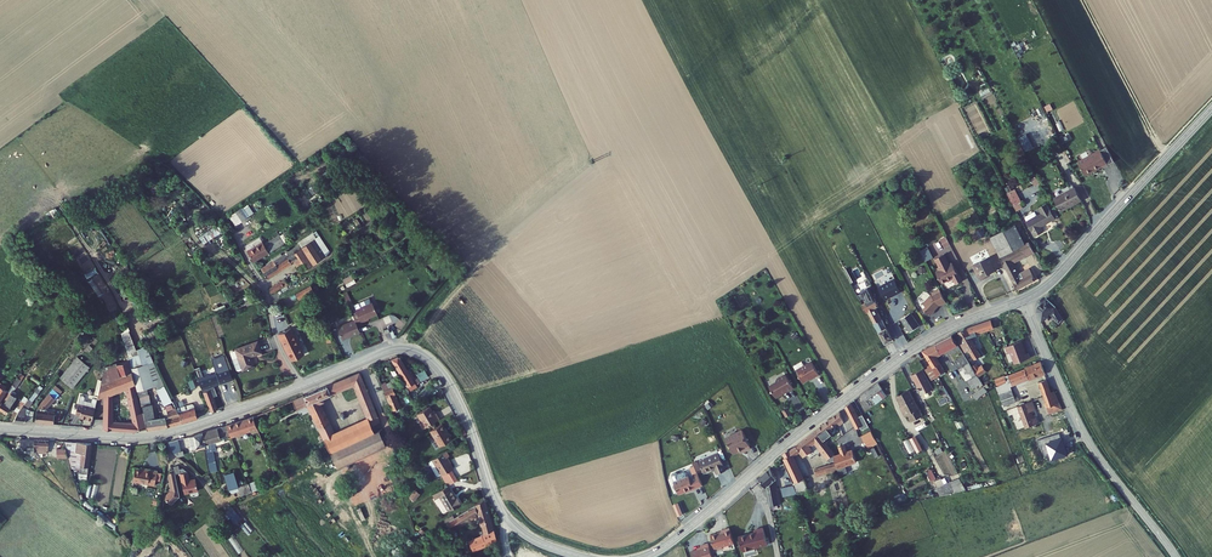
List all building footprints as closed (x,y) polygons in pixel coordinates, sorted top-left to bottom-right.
[(1107,166),(1099,151),(1077,163),(1084,177),(1102,168),(1102,169),(1107,166)] [(1009,183),(1001,188),(1008,202),(1015,198),(1016,197),(1009,183)] [(1072,191),(1052,201),(1058,214),(1078,204),(1072,191)] [(1011,207),(1018,203),(1015,198),(1008,202),(1011,207)] [(1050,217),(1042,202),(1034,206),(1037,212),(1033,214),(1031,209),(1021,213),(1023,219),(1030,233),(1038,229),(1036,224),(1050,217)] [(234,225),(248,218),(243,208),(229,215),(234,225)] [(1006,224),(984,236),(995,256),(1007,250),(1004,246),(1015,240),(1006,224)] [(203,244),(219,235),(215,229),(199,237),(203,244)] [(280,236),(264,245),(265,247),(281,237),(280,236)] [(246,251),(253,263),(284,244),(281,237),(265,247),(264,245),(263,242),(258,245),(257,244),(246,251)] [(944,248),(950,245),(946,237),(940,240),(944,248)] [(303,247),(313,265),(329,256),(318,238),(303,247)] [(1017,244),(1015,240),(1004,246),(1007,250),(1017,244)] [(1007,250),(995,256),(1009,284),(1011,283),(1014,288),(1031,279),(1025,267),(1012,273),(1006,260),(1009,259),(1010,262),(1022,256),(1021,253),(1023,252),(1025,254),(1030,252),(1025,241),(1017,244),(1007,250)] [(928,255),(922,245),(915,249),(920,259),(928,255)] [(259,270),(265,280),(296,261),(298,264),(301,263),(305,269),(313,265),(303,247),(298,250),(300,252),(292,257),(277,266),(275,261),(259,270)] [(275,261),(277,266),(292,257),(289,252),(275,261)] [(944,262),(939,252),(930,257),(934,265),(932,265),(934,268),(931,270),(937,281),(942,278),(943,279),(948,277),(951,282),(957,279),(953,270),(952,270),(947,261),(944,262)] [(988,254),(966,265),(973,278),(995,267),(988,254)] [(297,265),(301,272),(305,269),(301,263),(298,264),(297,265)] [(846,265),(838,269),(844,281),(852,277),(846,265)] [(343,279),(346,287),(356,283),(353,275),(343,279)] [(891,294),(897,291),(891,279),(875,287),(881,299),(891,294)] [(266,290),(269,294),(285,285),(283,282),(281,283),(280,282),(266,290)] [(304,291),(307,296),(314,292),(311,287),(304,291)] [(935,306),(936,305),(937,306),(943,303),(936,289),(928,293),(929,295),(928,296),(921,303),(927,315),(928,315),(930,313),(930,311),(935,306)] [(304,291),(297,295),(299,300),(307,296),(304,291)] [(249,297),(247,293),(237,298),(239,302),(249,297)] [(918,306),(928,296),(925,293),(921,294),(913,301),(918,306)] [(869,308),(873,306),(868,297),(857,304),(861,311),(862,310),(880,343),(888,339),(881,327),(878,329),(873,321),(875,320),(869,308)] [(352,309),(348,310),(346,305),(342,307),(347,321),(348,323),(353,322),(353,323),(358,321),(357,320),(370,315),(365,304),(364,304),(362,299),(351,304),(352,309)] [(1044,299),(1034,309),(1040,323),(1043,321),(1046,318),(1049,321),(1055,327),(1060,323),(1053,310),(1044,299)] [(927,315),(921,303),(918,306),(918,308),(926,316),(926,315),(927,315)] [(905,331),(915,325),(906,313),(897,319),(905,331)] [(401,328),(404,322),(399,319),(395,326),(401,328)] [(873,321),(878,329),(881,327),(877,319),(875,320),(873,321)] [(985,320),(979,323),(983,331),(988,328),(985,320)] [(334,340),(352,333),(348,323),(347,321),(329,327),(334,340)] [(391,331),(396,324),(392,322),(387,328),(391,331)] [(979,323),(952,332),(957,340),(954,342),(961,355),(963,354),(969,363),(970,362),(972,364),(974,362),(974,361),(976,359),(965,337),(983,331),(979,323)] [(280,335),(293,361),(303,356),(290,330),(280,335)] [(934,366),(935,365),(931,359),(953,346),(947,335),(919,351),(921,356),(929,369),(934,366)] [(232,367),(244,363),(240,353),(252,349),(247,338),(225,346),(225,347),(230,359),(224,361),(226,367),(228,367),(232,366),(232,367)] [(1018,342),(1002,348),(1005,355),(1007,354),(1012,365),(1027,359),(1025,354),(1023,355),(1022,353),(1021,354),(1020,352),(1021,351),(1018,342)] [(225,347),(219,349),(224,361),(230,359),(225,347)] [(94,367),(91,383),(113,375),(110,363),(122,359),(120,353),(109,358),(110,362),(94,367)] [(51,376),(63,386),(80,365),(68,355),(51,376)] [(959,355),(948,361),(972,398),(982,393),(959,355)] [(391,356),(383,358),(402,389),(409,385),(391,356)] [(927,381),(933,377),(929,369),(921,356),(915,359),(927,381)] [(95,412),(94,428),(113,429),(114,420),(103,420),(105,391),(116,388),(117,393),(120,393),(125,421),(119,420),(119,430),(129,430),(129,427),(139,424),(135,411),(132,411),(125,384),(128,383),(124,367),(122,359),(110,363),(113,375),(91,383),(88,398),(96,395),(95,412)] [(50,370),(52,365),(45,361),(42,366),(50,370)] [(1038,363),(999,379),(1001,383),(993,387),(1001,408),(1013,402),(1007,385),(1024,378),(1025,381),(1042,372),(1038,363)] [(128,383),(130,390),(144,386),(138,364),(124,367),(128,383)] [(791,373),(798,368),(796,364),(788,369),(791,373)] [(791,373),(797,385),(802,383),(802,381),(805,379),(806,381),(813,377),(813,376),(809,368),(806,364),(798,368),(791,373)] [(813,376),(818,373),(814,365),(809,368),(813,376)] [(34,366),(30,375),(42,379),(45,370),(34,366)] [(411,378),(419,373),(415,366),(407,371),(411,378)] [(934,366),(929,369),(933,377),(936,383),(943,380),(934,366)] [(190,381),(194,392),(195,391),(206,387),(205,383),(224,375),(222,368),(200,377),(190,381)] [(351,370),(323,382),(327,391),(345,383),(361,419),(371,414),(351,370)] [(920,393),(927,389),(916,370),(905,376),(912,388),(917,386),(920,393)] [(188,375),(190,381),(200,377),(198,372),(188,375)] [(780,375),(771,380),(771,383),(764,387),(770,399),(776,395),(777,393),(780,392),(780,393),(788,389),(780,375)] [(4,386),(6,388),(13,378),(10,376),(4,386)] [(999,379),(990,383),(992,388),(993,387),(1001,383),(999,379)] [(374,382),(387,411),(395,407),(384,386),(382,387),(379,380),(374,382)] [(1042,380),(1034,383),(1043,408),(1055,403),(1051,392),(1047,394),(1042,380)] [(50,381),(45,388),(51,393),(57,387),(50,381)] [(323,382),(317,385),(321,394),(327,391),(323,382)] [(148,386),(155,403),(161,400),(154,383),(148,386)] [(317,385),(283,399),(287,406),(285,407),(287,410),(296,405),(298,407),(301,406),(317,440),(311,443),(316,453),(322,450),(367,431),(361,419),(342,427),(341,426),(336,428),(337,430),(327,435),(310,401),(314,400),(313,398),(321,394),(317,385)] [(871,385),(853,398),(857,403),(867,395),(875,390),(871,385)] [(195,391),(202,410),(209,407),(204,396),(209,394),(206,387),(195,391)] [(28,407),(27,421),(45,422),(46,412),(39,411),(39,407),(51,393),(45,388),(28,407)] [(4,405),(2,404),(9,394),(3,390),(1,392),(0,391),(0,410),(4,405)] [(871,400),(878,394),(875,390),(867,395),(871,400)] [(83,419),(88,398),(88,397),(85,396),(84,401),(73,398),(74,393),(71,393),(66,412),(71,413),(71,414),(77,416),(77,417),(83,419)] [(902,396),(891,403),(901,423),(903,422),(906,428),(916,423),(902,396)] [(166,406),(169,413),(173,421),(189,415),(184,403),(183,402),(170,407),(166,397),(163,399),(166,406)] [(16,402),(14,405),(19,409),(16,412),(18,414),(16,416),(22,420),(24,420),(26,410),(16,402)] [(133,404),(135,411),(139,424),(140,429),(156,426),(154,417),(145,419),(140,402),(133,404)] [(1034,411),(1030,402),(1015,408),(1023,429),(1036,424),(1034,419),(1031,420),(1029,414),(1034,411)] [(1055,403),(1043,408),(1046,414),(1058,409),(1055,403)] [(14,405),(3,420),(13,420),(16,416),(18,414),(16,412),(19,409),(14,405)] [(421,405),(409,412),(413,418),(410,420),(414,426),(430,416),(427,411),(425,412),(421,405)] [(851,405),(845,408),(857,430),(861,428),(863,431),(870,428),(864,417),(859,419),(851,405)] [(158,418),(160,425),(173,421),(169,413),(166,406),(158,409),(161,417),(158,418)] [(844,420),(840,410),(818,428),(828,447),(829,451),(831,454),(832,455),(836,452),(831,439),(835,435),(832,431),(844,420)] [(788,419),(784,412),(779,415),(782,422),(788,419)] [(222,431),(224,434),(250,426),(245,414),(219,423),(222,431)] [(371,414),(361,419),(367,431),(322,450),(330,466),(378,443),(371,428),(376,426),(371,414)] [(433,422),(422,429),(426,436),(438,430),(433,422)] [(219,423),(194,431),(196,444),(199,468),(207,466),(206,447),(209,446),(208,443),(218,439),(215,433),(222,431),(219,423)] [(818,428),(798,445),(801,450),(804,455),(813,447),(815,448),(818,445),(826,462),(833,458),(832,455),(831,454),(829,451),(828,447),(818,428)] [(442,437),(438,430),(426,436),(430,444),(442,437)] [(194,431),(179,435),(182,448),(196,444),(194,431)] [(252,431),(242,435),(245,443),(255,439),(252,431)] [(745,450),(737,432),(720,440),(728,456),(740,450),(741,452),(745,450)] [(915,436),(909,439),(917,453),(922,450),(915,436)] [(171,438),(161,440),(168,451),(174,449),(171,438)] [(21,439),(21,446),(30,446),(29,453),(32,453),(32,451),(34,451),(35,440),(21,439)] [(910,439),(904,441),(908,452),(914,451),(910,439)] [(49,453),(49,441),(35,440),(34,451),(37,451),(37,453),(40,454),(42,457),(45,457),(45,453),(49,453)] [(63,442),(66,451),(72,470),(81,470),(81,473),(88,473),(91,444),(63,442)] [(794,455),(801,450),(798,445),(792,450),(794,455)] [(834,459),(836,463),(839,470),(858,463),(853,452),(849,454),(847,449),(846,445),(840,448),(841,449),(843,455),(834,459)] [(439,448),(424,457),(428,463),(424,465),(428,473),(432,470),(440,484),(449,479),(442,468),(445,466),(439,455),(442,454),(439,448)] [(787,459),(785,460),(799,489),(806,486),(804,482),(805,482),(798,466),(794,455),(792,450),(785,453),(787,459)] [(69,460),(66,451),(58,451),(57,460),(69,460)] [(714,455),(694,463),(699,476),(711,471),(712,477),(722,473),(714,455)] [(828,466),(816,471),(819,478),(826,475),(839,470),(836,463),(828,466)] [(181,470),(176,466),(173,467),(173,471),(178,492),(191,489),(189,477),(183,478),(181,470)] [(221,485),(231,482),(226,468),(216,471),(221,485)] [(137,472),(126,470),(124,481),(145,485),(148,471),(137,469),(137,472)] [(764,469),(752,480),(758,492),(762,511),(770,508),(764,485),(768,483),(764,469)] [(168,472),(168,470),(163,471),(162,476),(165,487),(159,493),(159,497),(165,503),(173,494),(168,472)] [(931,470),(927,472),(932,481),(936,479),(931,470)] [(682,477),(666,482),(671,495),(686,489),(687,491),(696,487),(692,477),(683,480),(682,477)] [(244,487),(241,478),(231,482),(234,492),(244,487)] [(945,483),(929,491),(933,499),(951,496),(945,483)] [(438,486),(423,495),(425,499),(431,496),(434,501),(428,504),(433,513),(452,502),(448,496),(446,497),(442,489),(440,490),(438,486)] [(415,490),(409,497),(414,501),(420,494),(415,490)] [(431,496),(425,499),(428,504),(434,501),(431,496)] [(475,498),(438,521),(444,532),(468,518),(475,535),(471,536),(472,538),(459,543),(462,552),(488,542),(475,498)] [(673,504),(676,517),(682,515),(679,503),(673,504)] [(225,512),(234,524),(241,519),(231,507),(225,512)] [(770,508),(762,511),(765,525),(774,523),(770,508)] [(726,545),(721,529),(713,531),(714,533),(702,537),(706,550),(708,551),(713,550),(714,548),(726,545)] [(747,535),(731,538),(734,553),(760,548),(756,531),(747,533),(747,535)] [(236,552),(242,550),(235,535),(229,538),(236,552)] [(701,547),(694,549),(695,551),(686,554),(686,556),(704,556),(701,547)]
